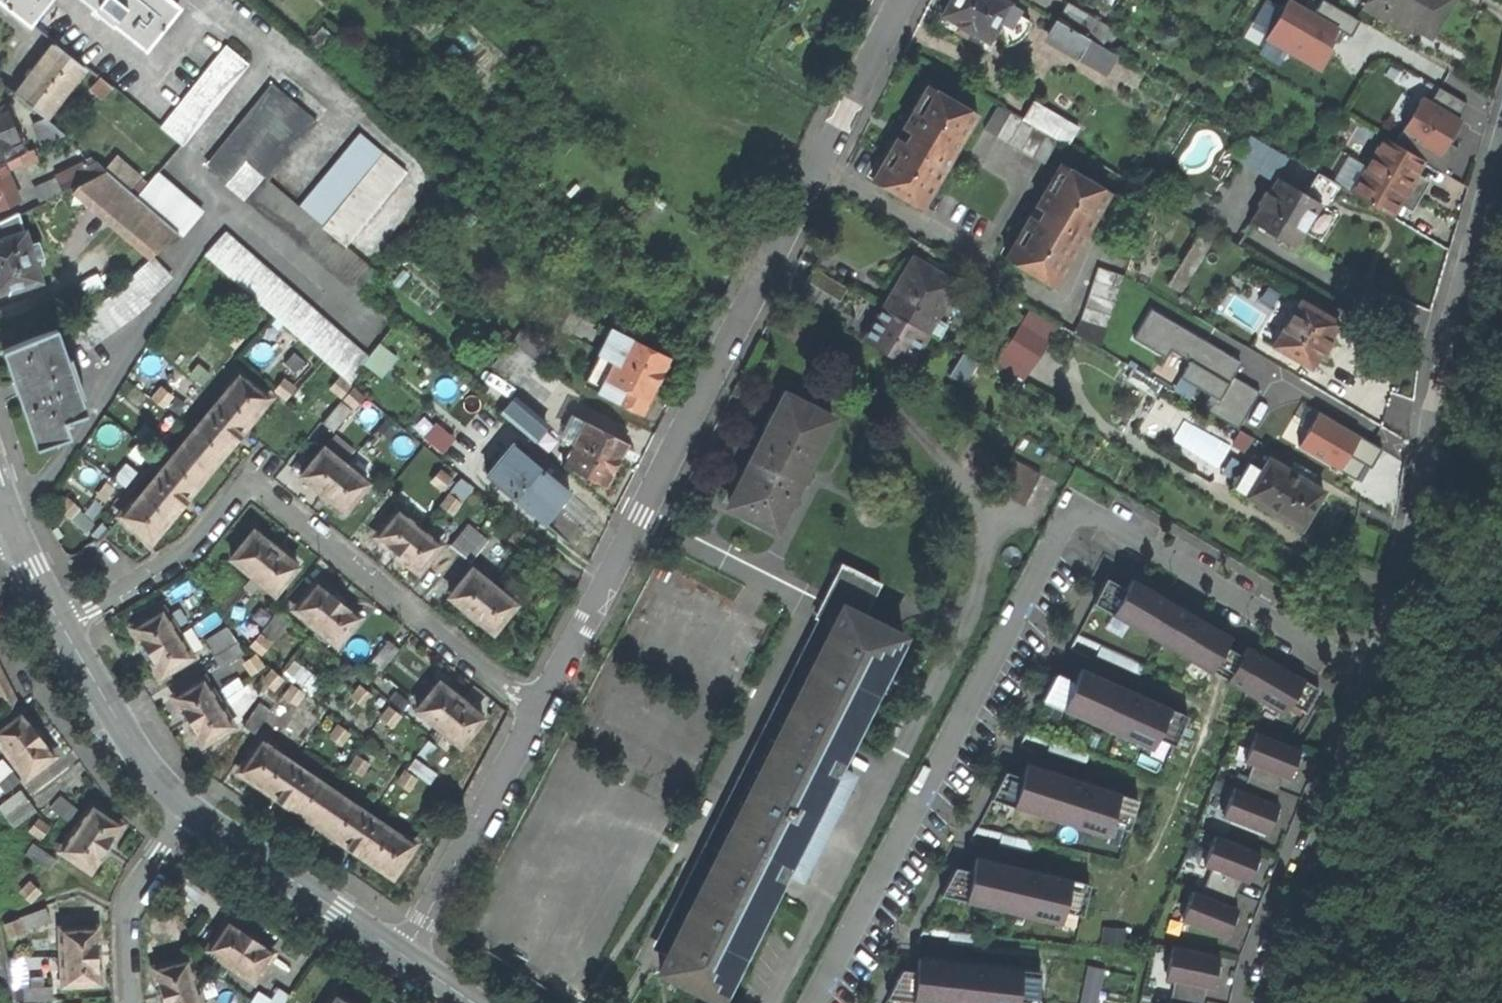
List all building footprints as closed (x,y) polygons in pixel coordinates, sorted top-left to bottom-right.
[(28,23),(47,0),(0,0),(28,23)] [(178,5),(171,0),(85,0),(93,6),(93,8),(110,23),(112,22),(144,48),(178,5)] [(1020,9),(1004,0),(950,0),(942,13),(958,23),(958,25),(970,32),(971,31),(987,40),(995,27),(1000,29),(1004,43),(1013,40),(1020,34),(1025,27),(1029,19),(1017,13),(1020,9)] [(1325,66),(1343,20),(1293,0),(1283,0),(1266,43),(1325,66)] [(1401,21),(1427,36),(1439,15),(1448,0),(1367,0),(1363,7),(1397,28),(1401,21)] [(1070,1),(1058,20),(1100,45),(1112,26),(1070,1)] [(1106,69),(1115,54),(1100,45),(1058,20),(1057,20),(1048,36),(1106,69)] [(45,119),(85,69),(55,45),(37,67),(15,95),(45,119)] [(181,145),(246,63),(227,45),(160,127),(181,145)] [(206,167),(361,296),(378,273),(347,246),(324,227),(321,225),(299,206),(267,179),(316,120),(273,85),(206,167)] [(919,113),(913,110),(900,132),(886,155),(892,158),(877,181),(872,178),(872,179),(921,208),(930,192),(929,192),(966,128),(968,129),(977,114),(928,85),(927,86),(933,90),(919,113)] [(1441,155),(1464,116),(1423,92),(1400,131),(1441,155)] [(1032,101),(1022,120),(1059,142),(1067,146),(1079,127),(1032,101)] [(1045,166),(1059,142),(1022,120),(999,107),(985,130),(1045,166)] [(24,153),(5,108),(0,110),(0,164),(18,156),(24,153)] [(46,119),(33,125),(42,146),(65,136),(46,119)] [(382,151),(359,132),(299,206),(321,225),(382,151)] [(1381,137),(1348,192),(1388,216),(1396,203),(1400,197),(1413,204),(1423,187),(1410,179),(1414,173),(1422,160),(1381,137)] [(407,171),(384,153),(324,227),(347,246),(407,171)] [(18,156),(0,164),(0,210),(20,202),(7,171),(21,164),(18,156)] [(115,157),(104,170),(106,171),(129,191),(139,179),(115,157)] [(1064,271),(1062,270),(1099,206),(1101,207),(1110,192),(1060,162),(1059,164),(1064,168),(1051,191),(1045,187),(1031,211),(1019,232),(1025,236),(1011,259),(1005,255),(1004,257),(1054,287),(1064,271)] [(77,185),(106,171),(104,170),(97,164),(87,169),(85,164),(55,178),(62,192),(77,185)] [(129,191),(106,171),(77,185),(155,254),(177,234),(136,198),(129,191)] [(1427,180),(1414,173),(1410,179),(1423,187),(1427,180)] [(156,175),(136,198),(177,234),(181,237),(201,215),(156,175)] [(1250,221),(1293,246),(1310,218),(1318,203),(1275,178),(1266,193),(1264,191),(1256,203),(1259,205),(1250,221)] [(1409,211),(1413,204),(1400,197),(1396,203),(1409,211)] [(48,202),(22,214),(32,237),(58,224),(48,202)] [(38,242),(28,245),(18,214),(0,222),(0,293),(8,290),(9,292),(40,282),(33,262),(43,259),(38,242)] [(1216,235),(1202,226),(1167,284),(1181,292),(1216,235)] [(349,384),(364,364),(367,360),(223,234),(203,256),(349,384)] [(956,283),(912,256),(897,282),(884,303),(928,330),(956,283)] [(167,277),(149,260),(108,297),(70,321),(85,349),(135,313),(147,303),(145,300),(167,277)] [(1123,275),(1097,266),(1079,319),(1073,332),(1099,348),(1123,275)] [(806,286),(839,303),(848,284),(816,268),(806,286)] [(1272,345),(1308,366),(1318,350),(1321,351),(1324,346),(1328,340),(1326,338),(1336,322),(1290,295),(1281,308),(1290,314),(1272,345)] [(934,337),(883,307),(873,323),(863,340),(907,366),(922,339),(930,344),(934,337)] [(1233,373),(1242,357),(1152,308),(1138,333),(1190,361),(1182,375),(1213,392),(1206,405),(1239,423),(1259,387),(1233,373)] [(992,359),(1023,378),(1056,328),(1024,309),(1015,323),(1007,318),(995,337),(1003,342),(992,359)] [(655,385),(670,356),(628,335),(627,336),(611,328),(584,385),(641,412),(655,385)] [(83,413),(55,329),(3,351),(27,418),(37,445),(68,435),(64,424),(70,422),(69,419),(83,413)] [(514,343),(539,363),(549,349),(525,330),(514,343)] [(364,364),(381,377),(396,357),(379,344),(367,360),(364,364)] [(976,362),(967,357),(955,378),(963,384),(976,362)] [(200,382),(209,372),(198,362),(189,372),(200,382)] [(552,392),(560,381),(539,364),(530,375),(552,392)] [(226,446),(267,396),(236,371),(226,384),(228,385),(132,503),(130,501),(119,514),(150,540),(187,494),(226,446)] [(774,531),(831,418),(785,395),(755,452),(727,507),(774,531)] [(332,431),(351,408),(339,399),(320,421),(332,431)] [(535,441),(546,427),(512,399),(501,412),(535,441)] [(615,464),(627,442),(585,421),(584,422),(573,416),(562,437),(572,443),(561,463),(605,486),(615,464)] [(375,431),(393,446),(402,435),(385,420),(375,431)] [(425,434),(445,450),(457,435),(437,420),(425,434)] [(556,506),(568,491),(537,464),(540,460),(530,451),(526,456),(512,443),(485,475),(543,523),(556,506)] [(344,510),(367,483),(323,447),(300,474),(307,480),(335,503),(344,510)] [(1310,509),(1321,490),(1268,457),(1260,469),(1248,462),(1233,487),(1298,529),(1310,509)] [(995,488),(1023,503),(1038,475),(1010,460),(995,488)] [(124,485),(135,471),(124,462),(112,476),(124,485)] [(418,570),(439,544),(418,526),(425,517),(409,504),(402,513),(397,508),(374,535),(381,540),(410,564),(418,570)] [(449,543),(459,552),(477,530),(467,521),(449,543)] [(273,593),(296,565),(289,559),(259,535),(253,530),(230,557),(273,593)] [(459,552),(471,561),(488,539),(477,530),(459,552)] [(659,971),(718,1001),(783,872),(799,880),(851,774),(836,767),(901,636),(864,618),(882,582),(841,561),(812,617),(816,619),(650,946),(660,951),(661,950),(667,954),(659,971)] [(492,632),(514,604),(470,568),(448,596),(454,601),(484,625),(492,632)] [(219,602),(231,594),(216,576),(206,585),(219,602)] [(251,592),(257,584),(250,578),(243,585),(251,592)] [(1182,610),(1132,580),(1126,590),(1106,579),(1091,604),(1206,671),(1226,636),(1182,610)] [(315,581),(293,608),(337,643),(358,616),(351,610),(321,585),(315,581)] [(161,608),(131,626),(136,635),(153,663),(160,674),(190,656),(161,608)] [(261,631),(271,639),(289,617),(279,609),(261,631)] [(203,640),(212,655),(236,640),(227,625),(203,640)] [(1147,664),(1078,634),(1071,650),(1088,658),(1083,671),(1076,685),(1054,676),(1041,703),(1149,750),(1154,737),(1172,745),(1185,717),(1134,694),(1147,664)] [(369,661),(380,670),(396,648),(386,640),(369,661)] [(237,641),(213,656),(219,666),(243,652),(237,641)] [(1260,653),(1248,646),(1225,682),(1279,716),(1289,701),(1302,710),(1316,689),(1260,653)] [(253,649),(245,654),(256,672),(264,667),(253,649)] [(286,670),(298,680),(306,670),(294,659),(286,670)] [(15,698),(0,667),(0,694),(5,704),(15,698)] [(201,743),(231,725),(203,677),(172,695),(177,704),(194,731),(201,743)] [(459,744),(481,717),(474,710),(445,687),(438,681),(415,708),(430,721),(424,728),(435,738),(442,730),(459,744)] [(250,691),(245,683),(226,696),(230,705),(250,691)] [(272,712),(280,719),(301,692),(291,684),(272,712)] [(269,709),(258,702),(242,725),(253,733),(269,709)] [(27,776),(55,754),(46,742),(26,716),(21,710),(0,726),(0,739),(27,776)] [(1295,750),(1255,736),(1244,765),(1250,767),(1246,777),(1275,788),(1279,777),(1285,779),(1291,763),(1295,750)] [(391,875),(414,842),(401,833),(399,834),(273,749),(274,747),(261,738),(238,771),(281,800),(360,854),(391,875)] [(428,784),(436,773),(414,757),(406,768),(428,784)] [(11,769),(4,760),(0,764),(0,778),(11,769)] [(436,791),(428,784),(406,768),(402,765),(392,779),(427,805),(436,791)] [(1062,774),(1037,766),(1031,783),(1006,775),(997,801),(1109,839),(1115,824),(1132,830),(1142,801),(1062,774)] [(1269,804),(1275,788),(1246,777),(1241,792),(1233,789),(1223,819),(1264,834),(1271,816),(1274,806),(1269,804)] [(6,816),(28,800),(20,789),(0,804),(0,808),(6,816)] [(452,803),(438,791),(429,803),(444,814),(452,803)] [(52,809),(72,822),(80,811),(60,797),(52,809)] [(13,827),(36,811),(28,800),(6,816),(13,827)] [(61,849),(90,869),(98,858),(115,832),(122,823),(93,803),(61,849)] [(1256,856),(1215,838),(1203,867),(1212,871),(1201,896),(1194,893),(1181,924),(1219,940),(1227,922),(1251,866),(1256,856)] [(49,870),(56,859),(33,843),(25,854),(49,870)] [(1007,862),(986,858),(977,902),(1071,923),(1081,878),(1007,862)] [(19,918),(24,931),(51,922),(46,908),(19,918)] [(208,948),(253,979),(273,950),(265,945),(236,925),(228,919),(208,948)] [(97,926),(62,928),(64,983),(99,982),(98,967),(97,940),(97,926)] [(9,955),(21,955),(19,935),(8,936),(9,955)] [(1212,971),(1215,960),(1172,951),(1165,982),(1175,984),(1173,995),(1202,1001),(1205,989),(1208,990),(1212,971)] [(920,956),(913,1002),(1015,1002),(1022,1002),(1038,1002),(1042,975),(955,962),(920,956)] [(187,957),(154,966),(159,984),(165,1002),(200,1002),(187,957)] [(1106,966),(1088,963),(1080,1002),(1099,1002),(1106,966)] [(51,999),(51,985),(24,986),(25,1001),(51,999)] [(289,994),(278,987),(268,1002),(283,1002),(289,994)] [(342,996),(335,992),(327,1002),(352,1002),(342,996)]
